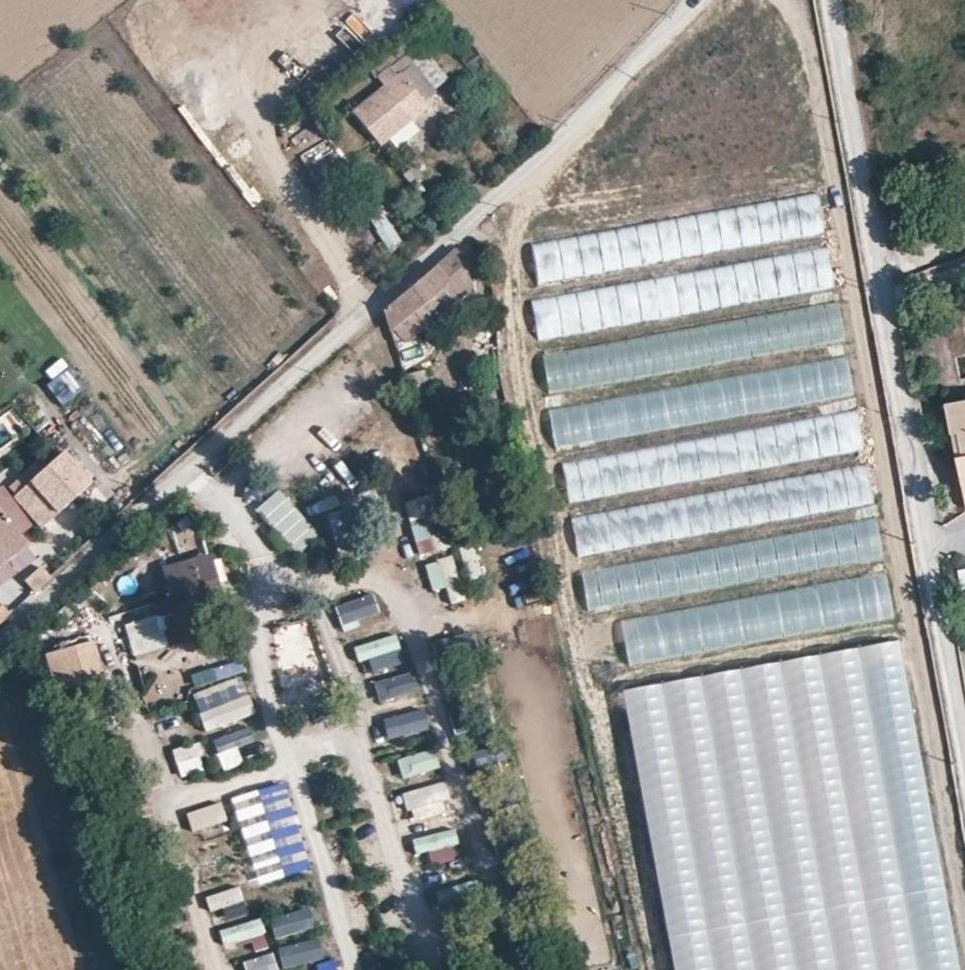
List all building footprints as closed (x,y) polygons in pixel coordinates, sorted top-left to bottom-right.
[(421,9),(422,8),(432,0),(414,0),(421,9)] [(457,29),(444,14),(435,21),(438,26),(412,47),(405,51),(414,63),(418,68),(454,40),(450,34),(457,29)] [(422,102),(436,91),(418,68),(414,63),(355,109),(380,142),(387,137),(425,106),(422,102)] [(417,129),(409,120),(387,137),(395,147),(417,129)] [(818,192),(532,244),(539,284),(826,232),(818,192)] [(388,221),(369,194),(358,202),(376,229),(388,221)] [(388,221),(376,229),(375,230),(388,249),(401,240),(388,221)] [(474,278),(464,241),(383,312),(388,332),(407,316),(445,283),(454,295),(474,278)] [(829,247),(530,301),(536,336),(835,282),(829,247)] [(457,297),(454,295),(445,283),(407,316),(419,330),(457,297)] [(838,301),(537,357),(543,392),(845,337),(838,301)] [(847,356),(548,409),(554,442),(853,389),(847,356)] [(57,404),(84,395),(75,369),(48,379),(57,404)] [(949,403),(954,433),(960,432),(964,456),(959,457),(964,488),(964,400),(949,403)] [(858,411),(562,466),(568,501),(864,446),(858,411)] [(72,495),(44,464),(30,476),(58,508),(72,495)] [(864,464),(571,517),(578,553),(871,500),(864,464)] [(54,510),(28,481),(15,492),(41,521),(54,510)] [(314,531),(278,492),(257,510),(294,550),(314,531)] [(407,498),(414,554),(445,550),(438,495),(407,498)] [(877,517),(580,567),(587,608),(884,556),(877,517)] [(8,556),(0,546),(0,562),(8,556)] [(461,548),(465,579),(482,576),(478,546),(461,548)] [(452,557),(424,564),(432,592),(459,584),(452,557)] [(209,558),(165,570),(175,608),(133,619),(141,648),(227,625),(209,558)] [(50,573),(40,562),(24,577),(34,587),(50,573)] [(957,569),(964,612),(964,568),(957,569)] [(884,572),(620,624),(628,662),(892,611),(884,572)] [(374,595),(336,604),(341,628),(379,620),(374,595)] [(0,600),(0,617),(9,609),(0,600)] [(284,651),(304,652),(305,627),(285,626),(284,651)] [(358,663),(401,651),(396,635),(353,647),(358,663)] [(92,642),(47,654),(57,689),(101,676),(92,642)] [(901,642),(619,694),(670,969),(962,969),(901,642)] [(231,662),(191,675),(195,688),(235,676),(231,662)] [(373,686),(381,703),(402,694),(394,676),(373,686)] [(214,730),(255,714),(248,695),(206,712),(214,730)] [(424,707),(382,722),(391,746),(432,731),(424,707)] [(229,749),(254,740),(250,728),(225,737),(229,749)] [(190,812),(199,842),(228,834),(219,803),(190,812)] [(283,814),(242,827),(256,871),(297,859),(283,814)] [(412,834),(415,862),(456,858),(453,830),(412,834)] [(442,908),(481,893),(476,878),(437,893),(442,908)] [(240,888),(205,897),(209,912),(244,903),(240,888)] [(222,944),(252,939),(250,925),(219,930),(222,944)] [(280,949),(282,968),(320,965),(319,946),(280,949)] [(274,954),(243,961),(245,969),(277,969),(274,954)]
